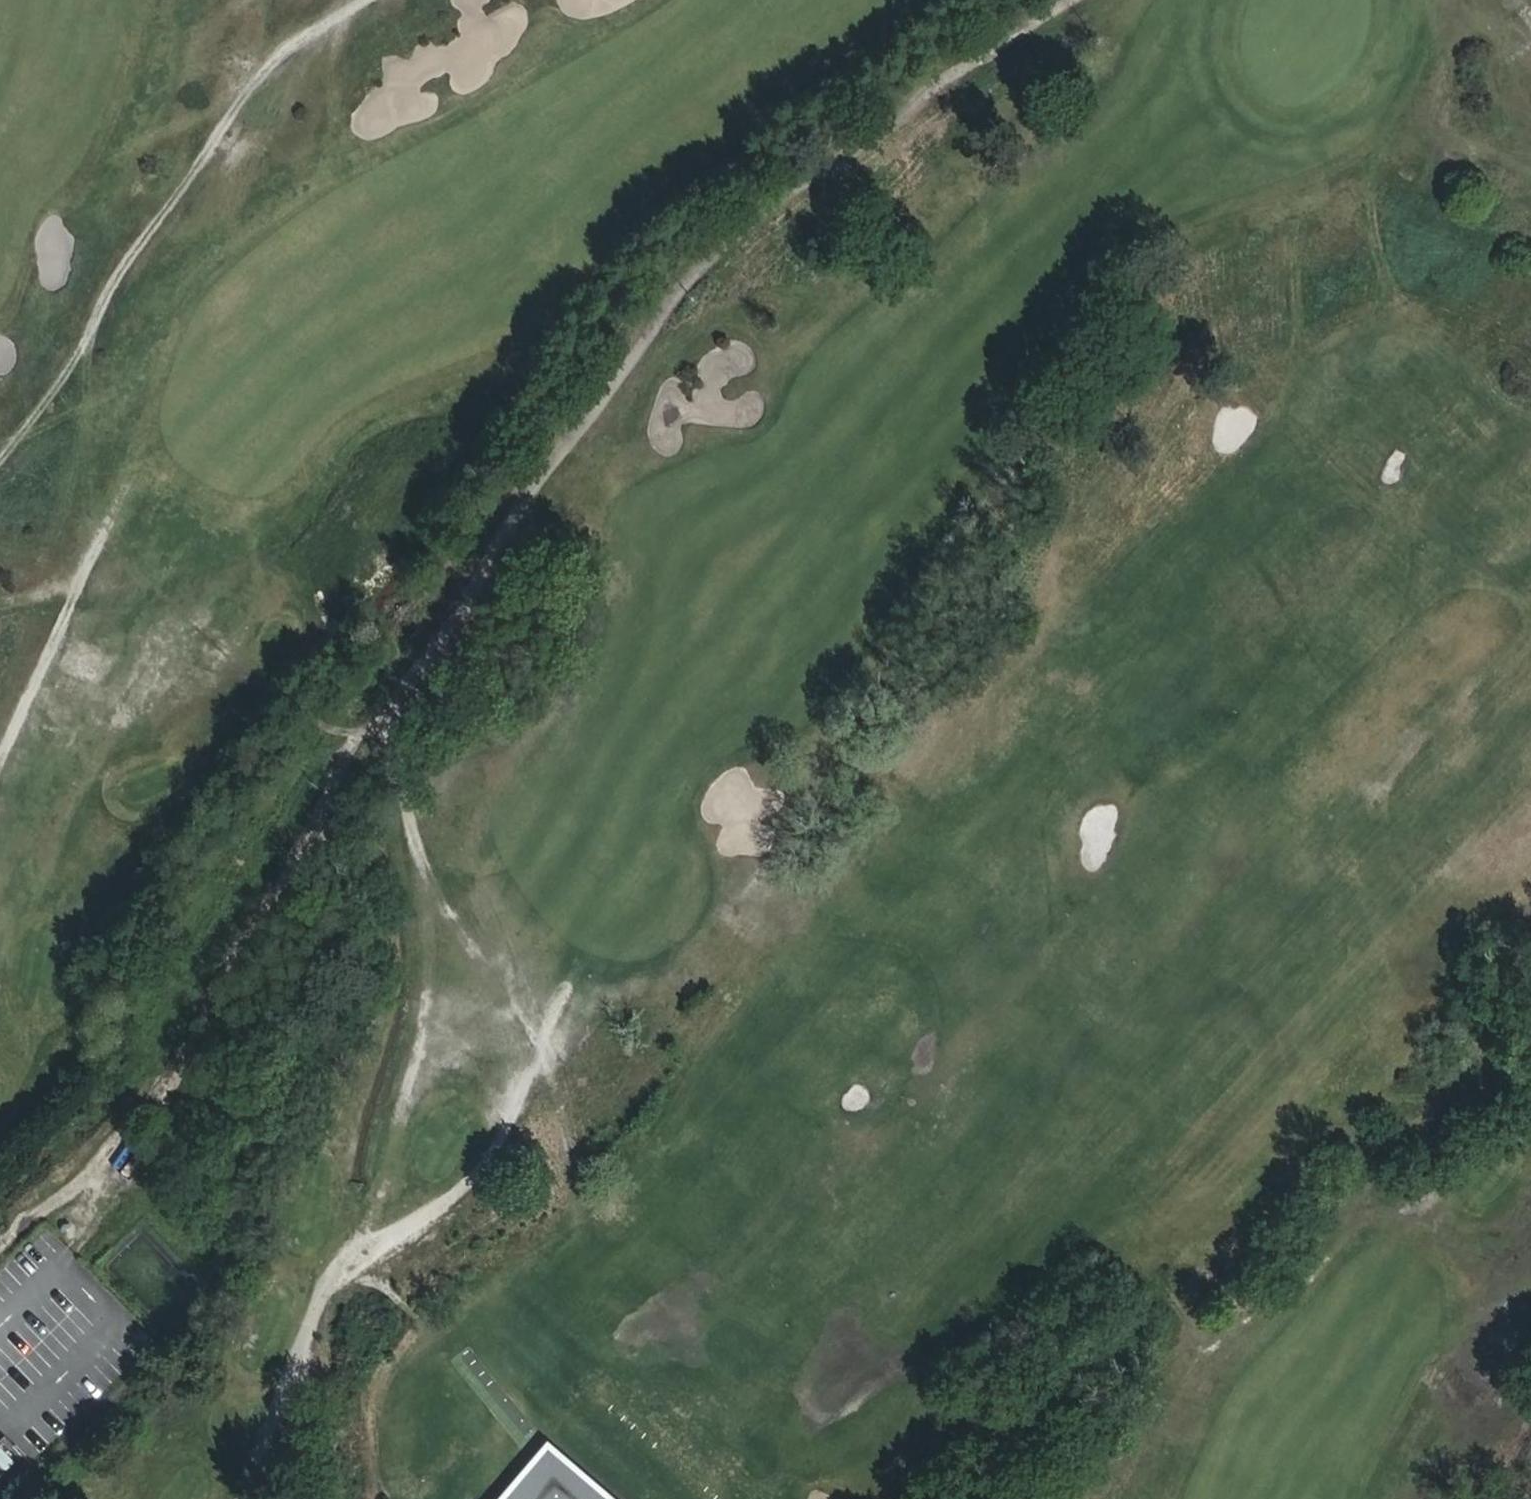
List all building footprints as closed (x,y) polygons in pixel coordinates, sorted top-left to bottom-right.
[(0,1443),(0,1472),(4,1468),(10,1475),(27,1459),(6,1438),(0,1443)] [(620,1498),(628,1498),(558,1441),(555,1446),(620,1498)] [(536,1469),(572,1498),(620,1498),(555,1446),(536,1469)] [(536,1469),(531,1475),(560,1498),(572,1498),(536,1469)] [(511,1498),(560,1498),(531,1475),(511,1498)]
